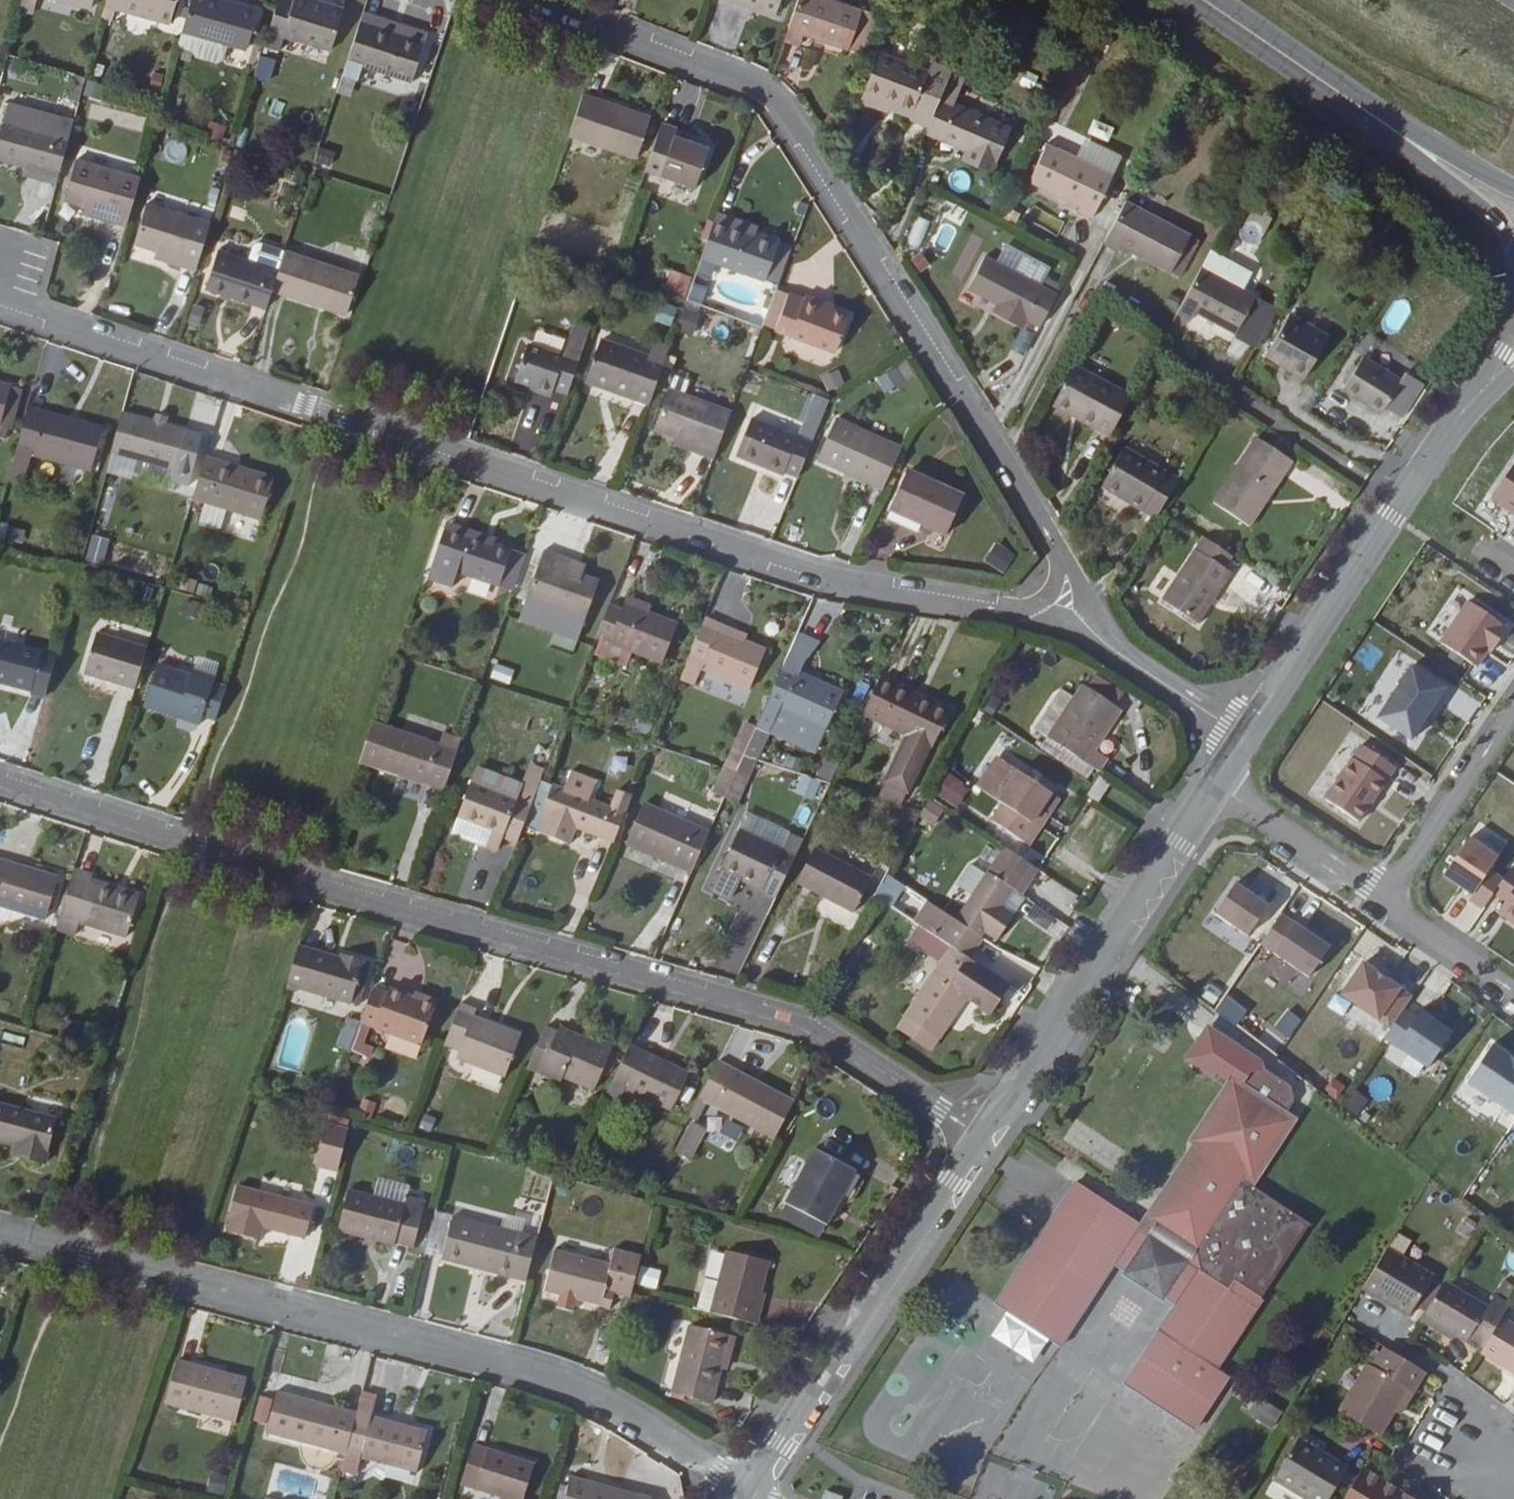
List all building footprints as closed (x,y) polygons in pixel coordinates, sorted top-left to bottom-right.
[(148,28),(155,0),(87,0),(81,22),(90,26),(94,13),(148,28)] [(191,0),(172,0),(161,37),(207,50),(226,55),(237,16),(190,2),(191,0)] [(810,0),(777,0),(765,36),(781,42),(784,36),(828,51),(842,10),(810,0)] [(256,6),(242,55),(257,60),(261,45),(309,60),(322,18),(274,3),(272,10),(256,6)] [(409,31),(345,11),(342,18),(357,23),(356,24),(406,40),(409,31)] [(342,18),(327,65),(324,74),(340,79),(345,64),(394,79),(406,40),(356,24),(357,23),(342,18)] [(204,64),(207,50),(161,37),(157,53),(174,58),(178,63),(200,68),(204,64)] [(891,120),(907,127),(919,99),(931,68),(915,62),(911,71),(859,53),(843,98),(857,104),(856,108),(871,114),(872,112),(875,104),(894,111),(891,120)] [(258,57),(256,77),(268,79),(271,59),(258,57)] [(83,96),(101,101),(106,86),(88,81),(83,96)] [(48,103),(58,106),(62,92),(52,89),(48,103)] [(562,97),(549,138),(616,161),(629,120),(562,97)] [(843,98),(842,102),(856,108),(857,104),(843,98)] [(919,99),(907,127),(905,131),(962,155),(959,164),(979,173),(997,131),(919,99)] [(875,104),(872,112),(891,120),(894,111),(875,104)] [(38,180),(43,162),(53,126),(38,122),(35,137),(10,130),(14,116),(0,113),(0,171),(38,180)] [(35,137),(38,122),(14,116),(10,130),(35,137)] [(657,133),(642,128),(629,165),(626,173),(675,190),(689,149),(656,137),(657,133)] [(1071,218),(1092,173),(1027,144),(1010,182),(1060,206),(1057,212),(1071,218)] [(79,223),(106,231),(109,222),(120,183),(57,166),(47,206),(66,212),(81,216),(79,223)] [(1173,231),(1108,199),(1085,242),(1100,251),(1103,245),(1153,270),(1173,231)] [(1039,208),(1032,220),(1051,231),(1058,219),(1039,208)] [(176,274),(184,250),(191,227),(128,209),(123,227),(117,249),(134,254),(151,259),(149,266),(176,274)] [(66,212),(64,219),(79,223),(81,216),(66,212)] [(916,245),(926,219),(916,215),(907,242),(916,245)] [(695,221),(681,261),(746,283),(760,244),(695,221)] [(1013,313),(1024,319),(1041,287),(970,250),(953,282),(983,297),(993,303),(988,312),(1008,322),(1013,313)] [(134,254),(132,261),(149,266),(151,259),(134,254)] [(247,313),(253,295),(260,274),(201,255),(188,295),(247,313)] [(266,255),(260,274),(253,295),(328,319),(341,279),(266,255)] [(1236,294),(1182,265),(1157,311),(1171,319),(1177,309),(1217,331),(1236,294)] [(683,290),(689,274),(671,267),(664,283),(683,290)] [(757,292),(744,327),(757,332),(770,296),(757,292)] [(817,354),(830,319),(803,309),(805,303),(787,296),(785,302),(770,296),(757,332),(817,354)] [(988,312),(993,303),(983,297),(978,306),(988,312)] [(679,311),(666,306),(658,327),(672,332),(679,311)] [(1287,372),(1312,332),(1273,308),(1248,349),(1287,372)] [(537,390),(550,395),(569,340),(555,335),(546,362),(509,349),(496,385),(533,398),(537,390)] [(588,392),(631,407),(637,389),(651,347),(636,342),(630,359),(582,342),(570,377),(590,385),(588,392)] [(1365,409),(1386,374),(1346,350),(1324,384),(1365,409)] [(1034,405),(1092,435),(1113,395),(1055,365),(1034,405)] [(570,377),(567,384),(588,392),(590,385),(570,377)] [(666,453),(695,462),(712,415),(649,393),(635,433),(658,441),(669,445),(666,453)] [(21,431),(24,421),(9,417),(6,427),(21,431)] [(171,437),(104,419),(93,460),(160,478),(171,437)] [(766,472),(781,478),(794,444),(734,420),(719,459),(764,477),(766,472)] [(51,428),(24,421),(21,431),(6,427),(0,452),(0,490),(6,492),(14,464),(75,479),(85,437),(58,430),(57,434),(50,433),(51,428)] [(802,464),(864,492),(875,467),(881,455),(818,428),(802,464)] [(1239,434),(1197,499),(1234,523),(1277,458),(1239,434)] [(655,449),(666,453),(669,445),(658,441),(655,449)] [(1138,517),(1143,507),(1159,478),(1106,447),(1084,486),(1138,517)] [(1482,493),(1513,514),(1513,461),(1506,456),(1482,493)] [(175,506),(188,510),(209,515),(245,525),(258,483),(187,464),(175,506)] [(875,512),(931,538),(949,500),(892,474),(875,512)] [(204,535),(209,515),(188,510),(183,529),(204,535)] [(485,545),(436,529),(434,534),(483,549),(485,545)] [(1213,552),(1184,533),(1144,596),(1182,620),(1214,570),(1205,565),(1213,552)] [(482,589),(494,553),(483,549),(434,534),(416,585),(433,591),(439,575),(482,589)] [(985,560),(1003,570),(1010,556),(992,547),(985,560)] [(512,605),(569,624),(583,584),(540,569),(543,559),(530,554),(512,605)] [(609,598),(606,604),(629,612),(632,606),(609,598)] [(1446,598),(1419,639),(1456,663),(1467,647),(1473,638),(1476,640),(1487,624),(1446,598)] [(665,625),(629,612),(606,604),(603,612),(591,607),(580,638),(650,664),(665,625)] [(700,632),(703,626),(687,620),(672,659),(687,666),(684,671),(733,691),(749,652),(728,643),(700,632)] [(728,643),(730,637),(703,626),(700,632),(728,643)] [(1473,638),(1467,647),(1470,649),(1476,640),(1473,638)] [(119,694),(128,665),(131,654),(81,639),(68,678),(119,694)] [(0,651),(0,695),(28,702),(39,662),(0,651)] [(1391,662),(1356,714),(1390,736),(1425,684),(1391,662)] [(781,672),(767,666),(752,699),(748,709),(811,735),(829,693),(812,685),(809,691),(779,677),(781,672)] [(186,724),(188,720),(200,724),(210,691),(198,687),(200,683),(178,675),(176,680),(142,669),(128,709),(163,722),(164,717),(186,724)] [(809,691),(812,685),(781,672),(779,677),(809,691)] [(848,714),(890,734),(918,747),(919,747),(937,710),(865,676),(848,714)] [(1101,707),(1065,683),(1030,737),(1071,765),(1080,751),(1074,747),(1101,707)] [(725,737),(734,742),(740,728),(731,723),(725,737)] [(343,766),(428,795),(446,744),(428,737),(424,748),(356,725),(343,766)] [(894,797),(918,747),(890,734),(867,783),(894,797)] [(710,771),(721,774),(728,757),(734,742),(725,737),(710,771)] [(1374,763),(1340,741),(1303,795),(1337,818),(1374,763)] [(802,771),(794,791),(819,802),(827,783),(802,771)] [(526,783),(518,805),(510,828),(553,845),(560,828),(599,844),(615,802),(602,798),(598,811),(573,801),(581,781),(557,772),(549,792),(526,783)] [(955,807),(970,786),(948,772),(934,793),(955,807)] [(1036,794),(1002,772),(983,801),(987,804),(976,822),(1010,844),(1020,828),(1015,825),(1024,812),(1036,794)] [(489,839),(503,846),(510,828),(518,805),(458,782),(442,820),(489,839)] [(614,845),(679,873),(695,834),(630,807),(614,845)] [(1015,825),(1020,828),(1029,815),(1024,812),(1015,825)] [(483,853),(489,839),(442,820),(436,835),(483,853)] [(702,869),(763,898),(786,847),(773,841),(768,852),(720,830),(702,869)] [(1448,835),(1424,873),(1453,892),(1478,855),(1448,835)] [(972,871),(999,890),(1005,894),(1021,869),(988,847),(972,871)] [(797,850),(780,883),(836,913),(854,880),(797,850)] [(1491,865),(1475,890),(1486,898),(1479,909),(1511,931),(1513,927),(1513,880),(1491,865)] [(0,868),(0,913),(30,922),(43,881),(0,868)] [(905,926),(935,946),(954,958),(970,932),(983,941),(1000,915),(994,910),(987,906),(993,897),(999,890),(972,871),(941,920),(919,906),(905,926)] [(76,882),(56,875),(54,882),(74,888),(75,885),(76,882)] [(74,888),(54,882),(38,937),(57,943),(62,931),(108,945),(122,899),(75,885),(74,888)] [(1216,882),(1195,913),(1229,935),(1249,904),(1216,882)] [(993,897),(987,906),(994,910),(1000,902),(993,897)] [(912,901),(898,922),(905,926),(919,906),(912,901)] [(1262,912),(1241,943),(1291,976),(1311,945),(1262,912)] [(994,985),(954,958),(935,946),(890,1017),(925,1040),(952,999),(975,1014),(994,985)] [(327,961),(282,948),(279,958),(271,987),(335,1005),(342,982),(347,963),(328,957),(327,961)] [(1353,971),(1333,1002),(1366,1024),(1386,993),(1353,971)] [(343,1008),(349,984),(342,982),(335,1005),(343,1008)] [(378,994),(359,986),(350,1010),(346,1022),(342,1033),(335,1052),(355,1059),(365,1030),(408,1047),(424,1003),(408,997),(406,1000),(380,990),(378,994)] [(1226,992),(1214,1008),(1236,1024),(1248,1008),(1226,992)] [(449,1006),(433,1047),(449,1054),(446,1062),(492,1079),(509,1037),(462,1019),(464,1013),(449,1006)] [(1386,1007),(1366,1036),(1411,1066),(1435,1030),(1424,1023),(1421,1024),(1415,1020),(1417,1018),(1418,1015),(1404,1006),(1398,1015),(1386,1007)] [(882,1030),(917,1053),(925,1040),(890,1017),(882,1030)] [(331,1030),(342,1033),(346,1022),(335,1019),(331,1030)] [(546,1033),(534,1027),(517,1067),(547,1081),(549,1075),(580,1090),(599,1052),(569,1037),(566,1042),(546,1033)] [(566,1042),(569,1037),(549,1028),(546,1033),(566,1042)] [(324,1048),(335,1052),(342,1033),(331,1030),(324,1048)] [(1190,1271),(1165,1309),(1113,1387),(1184,1434),(1217,1384),(1203,1375),(1296,1231),(1228,1188),(1232,1183),(1238,1186),(1275,1130),(1269,1127),(1278,1112),(1273,1096),(1249,1080),(1243,1081),(1243,1074),(1218,1059),(1219,1056),(1199,1042),(1191,1054),(1183,1050),(1170,1070),(1198,1089),(1201,1084),(1217,1094),(1181,1149),(1186,1152),(1138,1226),(1181,1253),(1190,1271)] [(1513,1083),(1513,1065),(1480,1043),(1456,1079),(1498,1107),(1513,1083)] [(619,1047),(601,1085),(660,1114),(678,1076),(619,1047)] [(720,1069),(706,1062),(686,1101),(760,1139),(779,1100),(745,1082),(741,1088),(716,1074),(720,1069)] [(741,1088),(745,1082),(720,1069),(716,1074),(741,1088)] [(1506,1107),(1513,1113),(1513,1095),(1506,1107)] [(43,1127),(0,1116),(0,1154),(13,1157),(10,1167),(32,1172),(43,1127)] [(328,1169),(339,1124),(319,1119),(309,1162),(328,1169)] [(689,1119),(675,1149),(692,1157),(706,1127),(689,1119)] [(817,1195),(832,1166),(795,1146),(766,1201),(767,1201),(808,1223),(821,1197),(817,1195)] [(821,1197),(836,1168),(832,1166),(817,1195),(821,1197)] [(1042,1347),(1096,1264),(1121,1225),(1057,1184),(978,1305),(1042,1347)] [(302,1210),(225,1191),(217,1224),(221,1225),(218,1237),(248,1244),(251,1233),(294,1244),(302,1210)] [(808,1223),(767,1201),(760,1215),(801,1236),(808,1223)] [(392,1215),(389,1227),(333,1213),(323,1251),(380,1265),(381,1261),(400,1266),(411,1220),(392,1215)] [(515,1282),(521,1257),(525,1240),(437,1218),(427,1260),(515,1282)] [(1138,1226),(1126,1218),(1121,1225),(1096,1264),(1165,1309),(1190,1271),(1181,1253),(1138,1226)] [(1436,1276),(1390,1249),(1366,1290),(1410,1317),(1436,1276)] [(701,1314),(745,1325),(748,1313),(744,1311),(756,1263),(716,1253),(708,1284),(701,1314)] [(590,1305),(616,1311),(621,1294),(625,1275),(599,1269),(597,1276),(541,1262),(531,1303),(587,1317),(590,1305)] [(655,1286),(659,1269),(639,1265),(636,1282),(655,1286)] [(686,1310),(701,1314),(708,1284),(693,1281),(686,1310)] [(1480,1353),(1501,1320),(1507,1309),(1493,1300),(1486,1311),(1442,1284),(1422,1318),(1451,1336),(1480,1353)] [(1449,1340),(1451,1336),(1422,1318),(1419,1322),(1449,1340)] [(1501,1320),(1480,1353),(1513,1374),(1513,1329),(1501,1320)] [(701,1408),(710,1372),(720,1337),(678,1327),(661,1398),(701,1408)] [(717,1374),(726,1338),(720,1337),(710,1372),(717,1374)] [(1374,1430),(1384,1436),(1399,1410),(1412,1389),(1417,1393),(1429,1373),(1390,1348),(1378,1368),(1372,1365),(1345,1411),(1374,1430)] [(160,1409),(227,1426),(237,1389),(215,1382),(216,1376),(171,1364),(160,1409)] [(215,1382),(237,1389),(239,1382),(216,1376),(215,1382)] [(1404,1413),(1417,1393),(1412,1389),(1399,1410),(1404,1413)] [(1268,1428),(1280,1411),(1258,1395),(1246,1412),(1268,1428)] [(258,1441),(337,1459),(347,1417),(267,1398),(258,1441)] [(347,1417),(337,1459),(408,1476),(418,1434),(347,1417)] [(1329,1468),(1304,1453),(1308,1445),(1285,1433),(1258,1480),(1290,1498),(1311,1498),(1329,1468)] [(458,1488),(501,1498),(519,1498),(529,1461),(467,1446),(458,1488)] [(1365,1486),(1368,1481),(1343,1466),(1324,1498),(1387,1498),(1365,1486)] [(555,1498),(645,1498),(561,1477),(555,1498)] [(1368,1481),(1365,1486),(1387,1498),(1398,1498),(1368,1481)]
